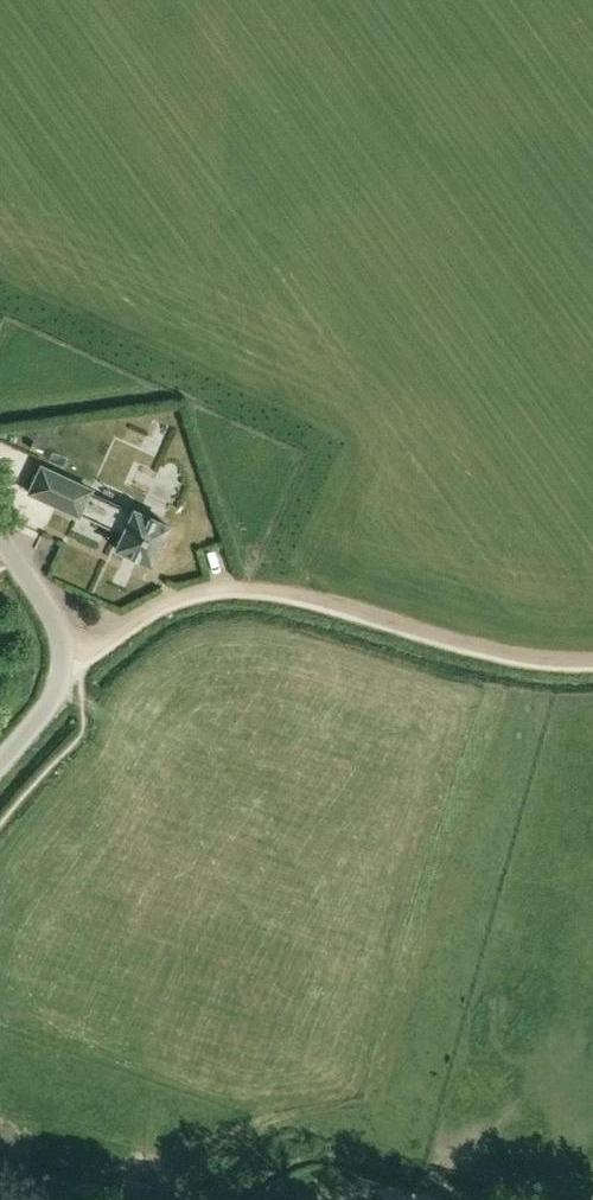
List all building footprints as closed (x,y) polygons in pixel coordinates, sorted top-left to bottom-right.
[(168,525),(133,509),(132,511),(89,491),(90,489),(41,466),(29,492),(78,515),(79,513),(122,533),(115,548),(149,564),(168,525)]
